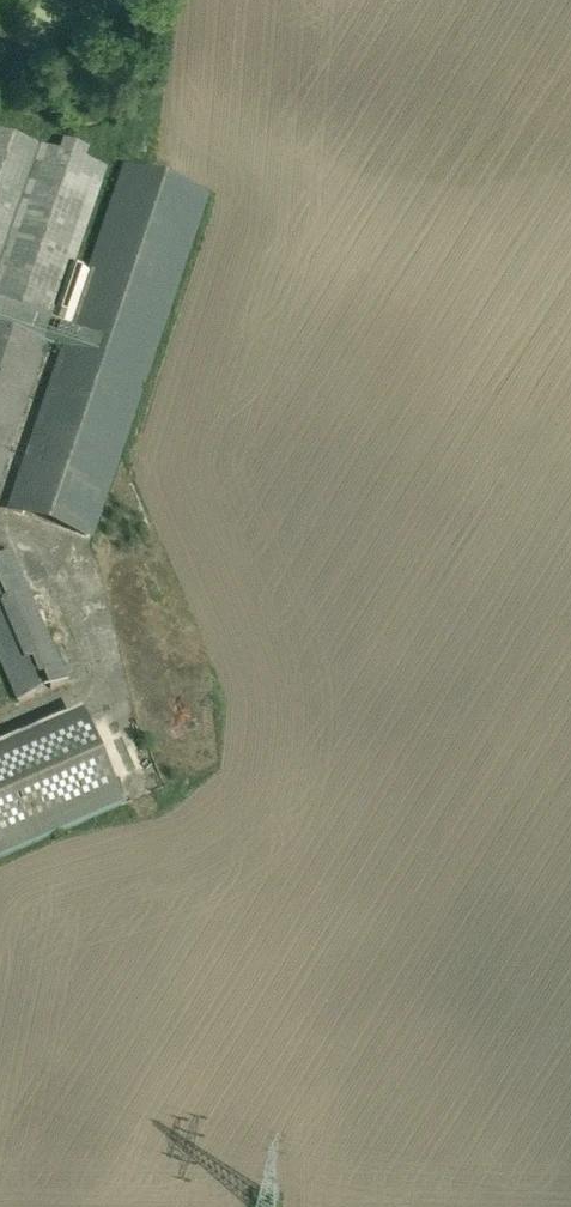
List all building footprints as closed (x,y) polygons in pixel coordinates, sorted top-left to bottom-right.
[(48,340),(66,345),(12,502),(96,531),(208,205),(124,176),(70,333),(52,327),(106,168),(0,132),(0,481),(48,340)] [(13,551),(0,557),(0,661),(18,702),(69,680),(13,551)] [(84,713),(0,749),(0,859),(124,806),(84,713)]
